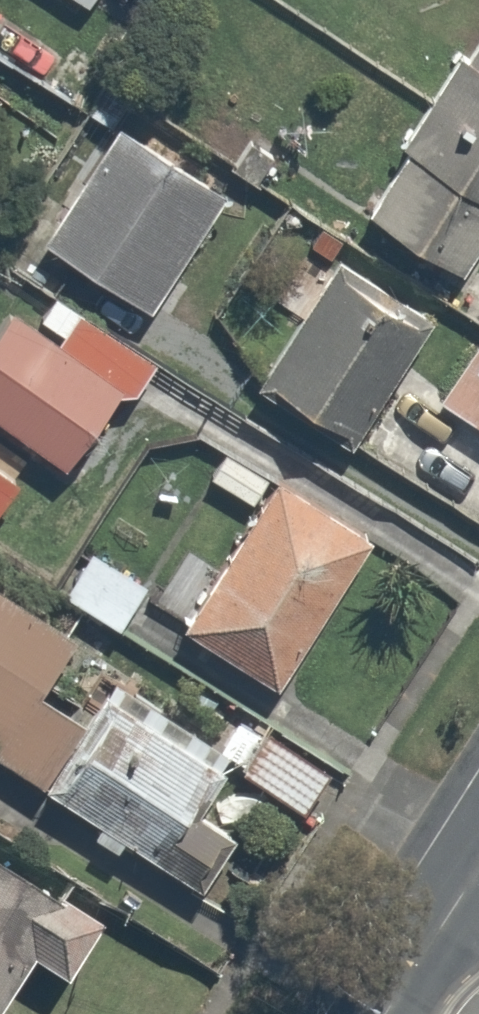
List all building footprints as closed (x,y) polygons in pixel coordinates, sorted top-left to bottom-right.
[(469,267),(478,250),(478,0),(360,203),(469,267)] [(114,112),(33,236),(143,308),(224,183),(114,112)] [(425,319),(322,257),(249,379),(352,440),(425,319)] [(476,264),(449,308),(478,325),(478,267),(476,264)] [(6,299),(0,306),(0,424),(65,472),(130,384),(9,295),(6,299)] [(469,334),(430,402),(478,430),(478,339),(469,334)] [(200,475),(239,498),(167,617),(279,683),(370,530),(220,441),(200,475)] [(154,577),(84,537),(53,590),(156,649),(172,623),(138,604),(154,577)] [(80,713),(36,685),(71,630),(0,585),(0,757),(39,782),(80,713)] [(80,713),(39,782),(83,810),(70,830),(111,856),(124,836),(179,871),(167,891),(190,906),(241,825),(210,806),(230,774),(296,816),(330,763),(241,705),(218,741),(107,670),(80,713)] [(0,856),(0,977),(15,954),(50,977),(91,916),(0,856)]
